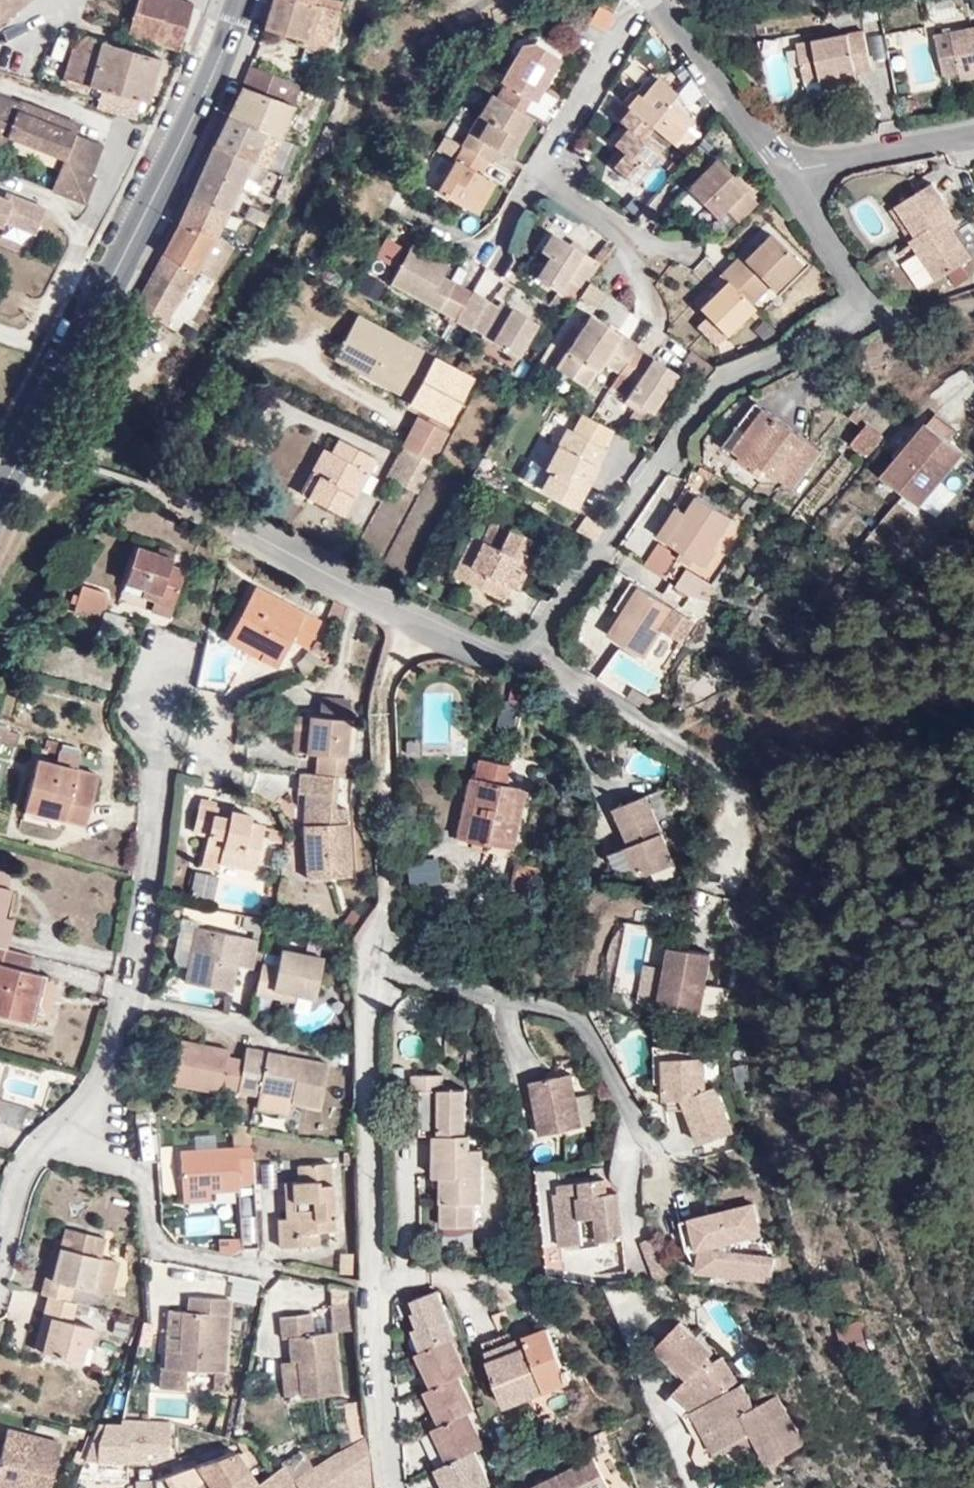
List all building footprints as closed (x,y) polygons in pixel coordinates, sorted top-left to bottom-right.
[(23,0),(0,0),(0,19),(23,0)] [(191,0),(141,0),(130,31),(181,49),(196,2),(191,0)] [(320,0),(272,0),(268,14),(266,19),(306,33),(320,0)] [(327,0),(320,0),(306,33),(330,41),(342,5),(327,0)] [(593,2),(585,18),(600,26),(608,11),(593,2)] [(881,2),(832,11),(834,17),(866,12),(868,23),(884,20),(881,2)] [(63,72),(70,74),(87,30),(79,27),(63,72)] [(956,32),(965,72),(973,70),(973,28),(956,32)] [(103,85),(99,94),(97,102),(135,114),(142,99),(146,99),(161,58),(87,30),(70,74),(103,85)] [(890,63),(905,63),(906,91),(933,90),(930,30),(889,32),(890,63)] [(949,75),(965,72),(956,32),(940,36),(949,75)] [(798,44),(804,83),(824,80),(858,74),(874,71),(868,33),(798,44)] [(294,50),(258,37),(250,55),(286,69),(294,50)] [(548,45),(518,94),(521,96),(551,113),(587,63),(559,42),(553,49),(548,45)] [(286,69),(250,55),(238,84),(273,100),(286,69)] [(681,70),(650,105),(676,129),(712,164),(730,142),(711,126),(716,119),(705,93),(681,70)] [(965,72),(967,82),(973,80),(973,70),(965,72)] [(858,74),(824,80),(827,94),(861,88),(858,74)] [(273,100),(238,84),(224,118),(259,133),(273,100)] [(52,175),(88,190),(96,173),(88,168),(93,152),(100,153),(101,146),(96,142),(97,135),(76,126),(80,117),(22,91),(17,98),(0,91),(0,139),(10,144),(14,134),(60,154),(52,175)] [(503,112),(485,143),(513,161),(522,148),(531,154),(553,114),(551,113),(521,96),(510,116),(503,112)] [(676,129),(650,105),(639,118),(651,131),(638,146),(649,155),(638,168),(660,187),(683,156),(667,141),(676,129)] [(259,133),(224,118),(220,127),(211,146),(248,161),(259,133)] [(440,137),(435,153),(451,158),(457,143),(440,137)] [(513,161),(485,143),(460,188),(493,210),(514,181),(503,174),(513,161)] [(211,146),(200,170),(237,187),(248,161),(211,146)] [(762,230),(778,215),(760,200),(768,191),(737,164),(705,198),(737,227),(746,217),(762,230)] [(186,199),(222,215),(225,216),(237,187),(200,170),(193,185),(186,199)] [(973,272),(973,237),(972,234),(973,233),(973,214),(951,182),(916,205),(940,238),(929,245),(955,283),(973,272)] [(0,198),(0,222),(34,234),(47,205),(8,190),(0,198)] [(146,277),(184,295),(222,215),(186,199),(146,277)] [(507,245),(518,250),(532,218),(521,213),(507,245)] [(611,287),(624,270),(571,235),(556,255),(567,263),(554,281),(578,298),(584,288),(601,301),(611,287)] [(467,320),(473,323),(493,293),(465,274),(468,269),(430,243),(410,276),(469,316),(467,320)] [(743,284),(775,315),(794,297),(799,301),(827,274),(799,244),(772,272),(765,263),(743,284)] [(376,301),(384,284),(365,276),(357,292),(376,301)] [(772,318),(775,315),(743,284),(731,295),(741,303),(721,324),(750,349),(775,322),(772,318)] [(493,293),(473,323),(489,331),(491,327),(539,357),(557,327),(524,304),(521,310),(493,293)] [(352,353),(401,384),(409,372),(422,381),(415,393),(464,425),(490,379),(378,309),(352,353)] [(636,377),(657,347),(609,317),(578,363),(603,389),(618,365),(636,377)] [(667,421),(692,382),(652,354),(636,377),(625,393),(642,404),(667,421)] [(973,396),(973,381),(961,367),(929,398),(949,419),(973,396)] [(409,372),(401,384),(415,393),(422,381),(409,372)] [(610,390),(599,411),(617,420),(627,398),(610,390)] [(791,492),(820,451),(764,411),(724,459),(741,473),(745,467),(764,483),(770,475),(791,492)] [(441,461),(461,431),(434,414),(414,444),(441,461)] [(617,450),(628,434),(606,420),(596,415),(586,433),(617,450)] [(919,507),(967,456),(953,443),(962,434),(942,415),(934,424),(886,475),(919,507)] [(855,441),(868,455),(883,438),(872,427),(855,441)] [(619,451),(617,450),(586,433),(579,429),(556,470),(568,475),(557,491),(585,509),(619,451)] [(345,450),(313,497),(346,517),(358,498),(362,502),(387,460),(352,438),(345,450)] [(302,489),(313,497),(345,450),(332,443),(302,489)] [(422,493),(438,468),(412,451),(395,477),(422,493)] [(547,485),(557,491),(568,475),(556,470),(547,485)] [(692,493),(678,512),(687,519),(700,499),(692,493)] [(687,519),(678,512),(660,538),(704,569),(734,524),(700,499),(687,519)] [(497,503),(486,521),(499,529),(484,552),(494,558),(483,577),(510,593),(519,578),(528,582),(538,565),(529,559),(546,530),(497,503)] [(893,503),(876,528),(896,541),(913,516),(893,503)] [(499,529),(486,521),(461,564),(472,570),(484,552),(499,529)] [(592,534),(607,543),(616,531),(600,521),(592,534)] [(621,543),(642,559),(658,539),(637,523),(621,543)] [(165,556),(183,561),(184,554),(166,549),(165,556)] [(166,595),(163,605),(182,611),(191,569),(182,566),(183,561),(165,556),(144,551),(134,588),(152,592),(166,595)] [(686,571),(676,589),(701,603),(711,585),(686,571)] [(610,607),(625,616),(644,588),(630,577),(610,607)] [(610,636),(644,660),(660,635),(676,611),(644,588),(625,616),(610,636)] [(256,648),(251,659),(275,671),(286,641),(302,648),(315,619),(251,590),(231,636),(256,648)] [(151,603),(163,605),(166,595),(152,592),(151,603)] [(100,595),(94,611),(123,619),(128,606),(100,595)] [(349,610),(335,604),(328,627),(342,631),(349,610)] [(660,635),(679,648),(696,625),(676,611),(660,635)] [(226,647),(251,659),(256,648),(231,636),(226,647)] [(629,684),(652,696),(663,676),(614,651),(599,680),(624,694),(629,684)] [(327,720),(359,722),(359,702),(327,702),(327,720)] [(317,758),(318,719),(305,719),(304,757),(317,758)] [(338,777),(356,778),(359,722),(327,720),(318,719),(317,758),(326,759),(326,776),(338,777)] [(19,734),(0,728),(0,790),(19,734)] [(88,805),(102,754),(62,744),(47,795),(88,805)] [(118,758),(102,754),(88,805),(105,810),(118,758)] [(467,839),(499,846),(503,833),(523,837),(533,792),(511,787),(515,769),(495,764),(491,782),(481,780),(467,839)] [(339,809),(338,777),(326,776),(299,775),(299,801),(308,800),(307,885),(356,886),(357,809),(339,809)] [(640,844),(652,870),(664,872),(689,860),(655,794),(624,809),(640,844)] [(199,806),(190,840),(206,844),(198,872),(214,877),(216,869),(249,878),(261,833),(248,829),(249,823),(228,817),(227,824),(224,833),(206,828),(211,808),(199,806)] [(227,824),(209,819),(206,828),(224,833),(227,824)] [(499,846),(520,851),(523,837),(503,833),(499,846)] [(492,845),(480,842),(478,849),(490,852),(492,845)] [(627,868),(652,870),(640,844),(621,853),(627,868)] [(11,863),(13,850),(0,846),(0,861),(11,863)] [(526,859),(518,892),(529,894),(542,884),(544,864),(526,859)] [(8,899),(16,870),(9,868),(0,865),(0,927),(8,899)] [(12,932),(20,902),(8,899),(0,927),(0,928),(12,932)] [(30,938),(12,932),(0,928),(0,943),(4,945),(0,958),(0,1001),(33,1008),(43,968),(24,964),(30,938)] [(248,972),(254,945),(196,931),(183,987),(227,995),(234,971),(248,972)] [(698,1019),(710,959),(673,948),(658,1008),(698,1019)] [(263,968),(255,1005),(289,1013),(291,1004),(313,1008),(320,966),(280,957),(277,972),(263,968)] [(52,972),(43,968),(33,1008),(43,1011),(52,972)] [(230,1088),(248,1092),(255,1059),(237,1056),(239,1047),(187,1036),(180,1085),(227,1094),(230,1088)] [(255,1059),(248,1092),(270,1097),(272,1087),(302,1094),(301,1103),(330,1107),(338,1061),(257,1046),(255,1059)] [(663,1049),(676,1114),(696,1114),(701,1129),(708,1148),(740,1138),(723,1092),(714,1095),(713,1061),(686,1062),(686,1054),(663,1049)] [(409,1094),(408,1069),(396,1069),(396,1095),(409,1094)] [(442,1137),(471,1136),(468,1090),(446,1090),(446,1076),(418,1077),(417,1092),(426,1093),(428,1138),(442,1137)] [(551,1135),(592,1133),(587,1078),(547,1079),(551,1135)] [(284,1122),(300,1126),(304,1109),(288,1105),(284,1122)] [(696,1114),(676,1114),(677,1129),(701,1129),(696,1114)] [(135,1116),(136,1156),(151,1156),(150,1116),(135,1116)] [(476,1149),(476,1135),(471,1136),(442,1137),(443,1178),(452,1177),(452,1188),(452,1226),(484,1226),(482,1202),(490,1202),(489,1149),(476,1149)] [(184,1195),(211,1194),(238,1193),(238,1178),(256,1179),(255,1153),(236,1154),(236,1145),(182,1147),(184,1195)] [(340,1237),(340,1166),(303,1167),(303,1184),(283,1184),(283,1205),(301,1204),(302,1223),(282,1224),(283,1249),(304,1249),(304,1237),(340,1237)] [(443,1188),(452,1188),(452,1177),(443,1178),(443,1188)] [(564,1251),(631,1250),(629,1203),(616,1204),(616,1190),(568,1191),(568,1203),(563,1203),(564,1251)] [(212,1211),(211,1194),(184,1195),(184,1210),(212,1211)] [(44,1262),(39,1278),(46,1280),(69,1287),(75,1266),(95,1271),(103,1239),(109,1217),(71,1205),(52,1265),(44,1262)] [(709,1262),(709,1283),(776,1297),(781,1273),(741,1267),(741,1256),(768,1252),(763,1217),(702,1229),(704,1248),(692,1250),(694,1262),(709,1262)] [(704,1248),(702,1229),(689,1232),(692,1250),(704,1248)] [(221,1254),(240,1250),(238,1237),(218,1242),(221,1254)] [(122,1244),(103,1239),(95,1271),(113,1277),(122,1244)] [(661,1241),(646,1247),(659,1281),(674,1275),(661,1241)] [(558,1247),(542,1248),(544,1271),(560,1270),(558,1247)] [(339,1255),(340,1274),(354,1273),(353,1254),(339,1255)] [(694,1262),(709,1283),(709,1262),(694,1262)] [(69,1287),(46,1280),(41,1300),(48,1302),(39,1336),(78,1347),(83,1331),(86,1332),(91,1314),(69,1307),(74,1288),(69,1287)] [(415,1333),(424,1353),(448,1342),(451,1341),(430,1296),(412,1304),(418,1316),(413,1319),(419,1331),(415,1333)] [(32,1334),(39,1336),(48,1302),(41,1300),(32,1334)] [(190,1358),(171,1357),(171,1397),(192,1396),(192,1377),(233,1377),(232,1302),(190,1301),(190,1316),(190,1358)] [(362,1338),(363,1312),(343,1310),(341,1337),(362,1338)] [(170,1316),(171,1357),(190,1358),(190,1316),(170,1316)] [(302,1368),(302,1387),(302,1402),(341,1403),(341,1337),(320,1338),(321,1318),(292,1318),(292,1368),(302,1368)] [(687,1349),(675,1359),(692,1379),(685,1385),(704,1407),(729,1398),(726,1394),(706,1368),(718,1358),(689,1323),(675,1335),(687,1349)] [(862,1323),(837,1325),(839,1355),(865,1353),(862,1323)] [(508,1412),(576,1382),(570,1370),(563,1373),(544,1332),(525,1340),(521,1328),(478,1347),(508,1412)] [(83,1331),(78,1347),(85,1349),(89,1333),(86,1332),(83,1331)] [(675,1335),(663,1345),(675,1359),(687,1349),(675,1335)] [(434,1390),(458,1379),(464,1376),(448,1342),(424,1353),(418,1356),(434,1390)] [(721,1355),(718,1358),(706,1368),(726,1394),(738,1385),(721,1355)] [(292,1386),(302,1387),(302,1368),(292,1368),(292,1386)] [(467,1416),(474,1413),(458,1379),(434,1390),(426,1394),(442,1428),(467,1416)] [(685,1385),(668,1399),(682,1416),(704,1407),(685,1385)] [(760,1415),(748,1390),(729,1398),(704,1407),(682,1416),(698,1449),(708,1443),(719,1462),(754,1445),(770,1477),(808,1459),(782,1404),(760,1415)] [(368,1442),(364,1409),(349,1410),(354,1445),(368,1442)] [(29,1484),(40,1487),(57,1426),(10,1415),(0,1449),(0,1477),(29,1484)] [(442,1428),(433,1432),(449,1466),(474,1454),(483,1450),(467,1416),(442,1428)] [(158,1459),(156,1424),(130,1425),(131,1459),(158,1459)] [(156,1424),(158,1459),(175,1459),(175,1424),(156,1424)] [(586,1438),(609,1487),(629,1487),(603,1431),(586,1438)] [(249,1466),(254,1464),(245,1445),(176,1474),(151,1485),(151,1487),(202,1487),(204,1487),(211,1484),(249,1466)] [(368,1446),(292,1479),(296,1487),(374,1487),(368,1446)] [(474,1454),(449,1466),(436,1472),(444,1487),(490,1487),(474,1454)] [(229,1487),(296,1487),(292,1479),(285,1464),(264,1473),(255,1477),(229,1487)] [(204,1487),(229,1487),(255,1477),(249,1466),(211,1484),(204,1487)] [(599,1468),(554,1487),(608,1487),(599,1468)] [(0,1477),(0,1487),(28,1487),(29,1484),(0,1477)]
